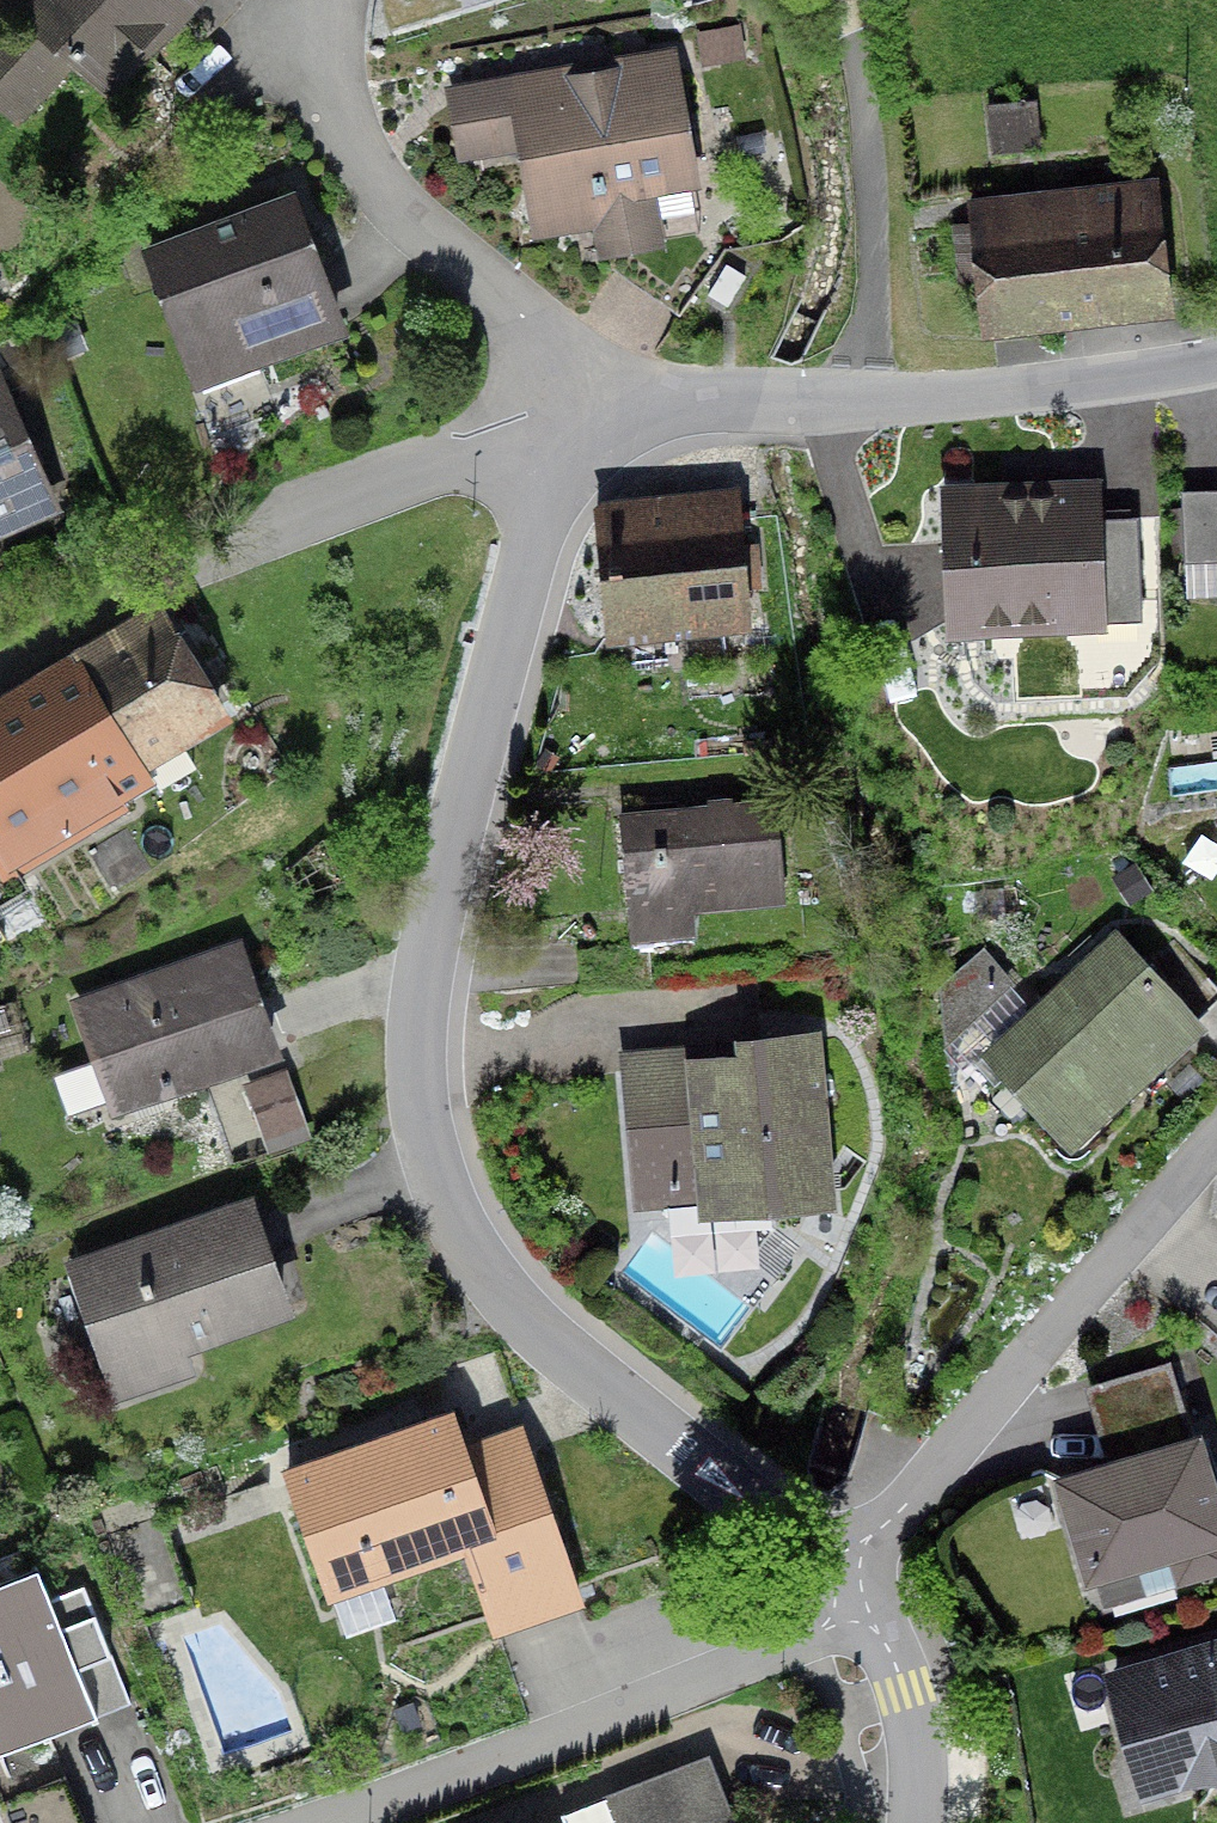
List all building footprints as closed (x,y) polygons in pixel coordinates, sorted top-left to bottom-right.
[(99,88),(181,0),(14,0),(9,5),(70,61),(99,88)] [(70,61),(9,5),(0,15),(0,87),(25,109),(70,61)] [(663,61),(451,98),(460,152),(519,142),(534,229),(592,219),(598,250),(650,241),(640,186),(684,179),(663,61)] [(988,152),(1033,148),(1029,107),(984,111),(988,152)] [(973,279),(978,324),(1165,304),(1153,206),(1150,206),(1148,187),(1019,199),(1021,219),(948,226),(954,281),(973,279)] [(251,365),(330,335),(281,203),(200,233),(198,229),(151,247),(191,354),(240,335),(251,365)] [(699,304),(717,316),(744,272),(725,261),(699,304)] [(39,504),(0,414),(0,521),(39,504)] [(1135,617),(1131,521),(1085,523),(1084,496),(946,501),(951,624),(1135,617)] [(1216,560),(1216,496),(1178,497),(1180,562),(1216,560)] [(737,550),(733,513),(591,526),(600,628),(743,614),(738,568),(751,566),(749,549),(737,550)] [(155,616),(0,708),(0,859),(9,875),(117,811),(97,778),(212,709),(155,616)] [(623,913),(778,899),(770,808),(615,822),(623,913)] [(1103,1085),(1112,1095),(1187,1025),(1110,941),(985,1055),(1055,1130),(1103,1085)] [(130,1100),(267,1051),(232,953),(75,1009),(93,1061),(113,1054),(130,1100)] [(943,1043),(946,1043),(1002,991),(977,964),(939,990),(943,1043)] [(757,1048),(745,1063),(622,1074),(633,1198),(708,1197),(709,1210),(820,1194),(806,1044),(757,1048)] [(258,1131),(291,1119),(277,1080),(244,1091),(258,1131)] [(112,1363),(275,1306),(242,1211),(79,1269),(112,1363)] [(490,1626),(572,1597),(523,1454),(465,1474),(446,1417),(283,1474),(325,1591),(461,1543),(490,1626)] [(1200,1417),(1054,1460),(1097,1603),(1216,1567),(1216,1475),(1200,1417)] [(124,1705),(98,1639),(64,1652),(30,1567),(0,1579),(0,1749),(41,1732),(38,1723),(82,1706),(87,1720),(124,1705)] [(1101,1664),(1138,1790),(1216,1766),(1216,1629),(1101,1664)] [(715,1794),(702,1760),(556,1817),(558,1822),(695,1822),(688,1804),(715,1794)]
